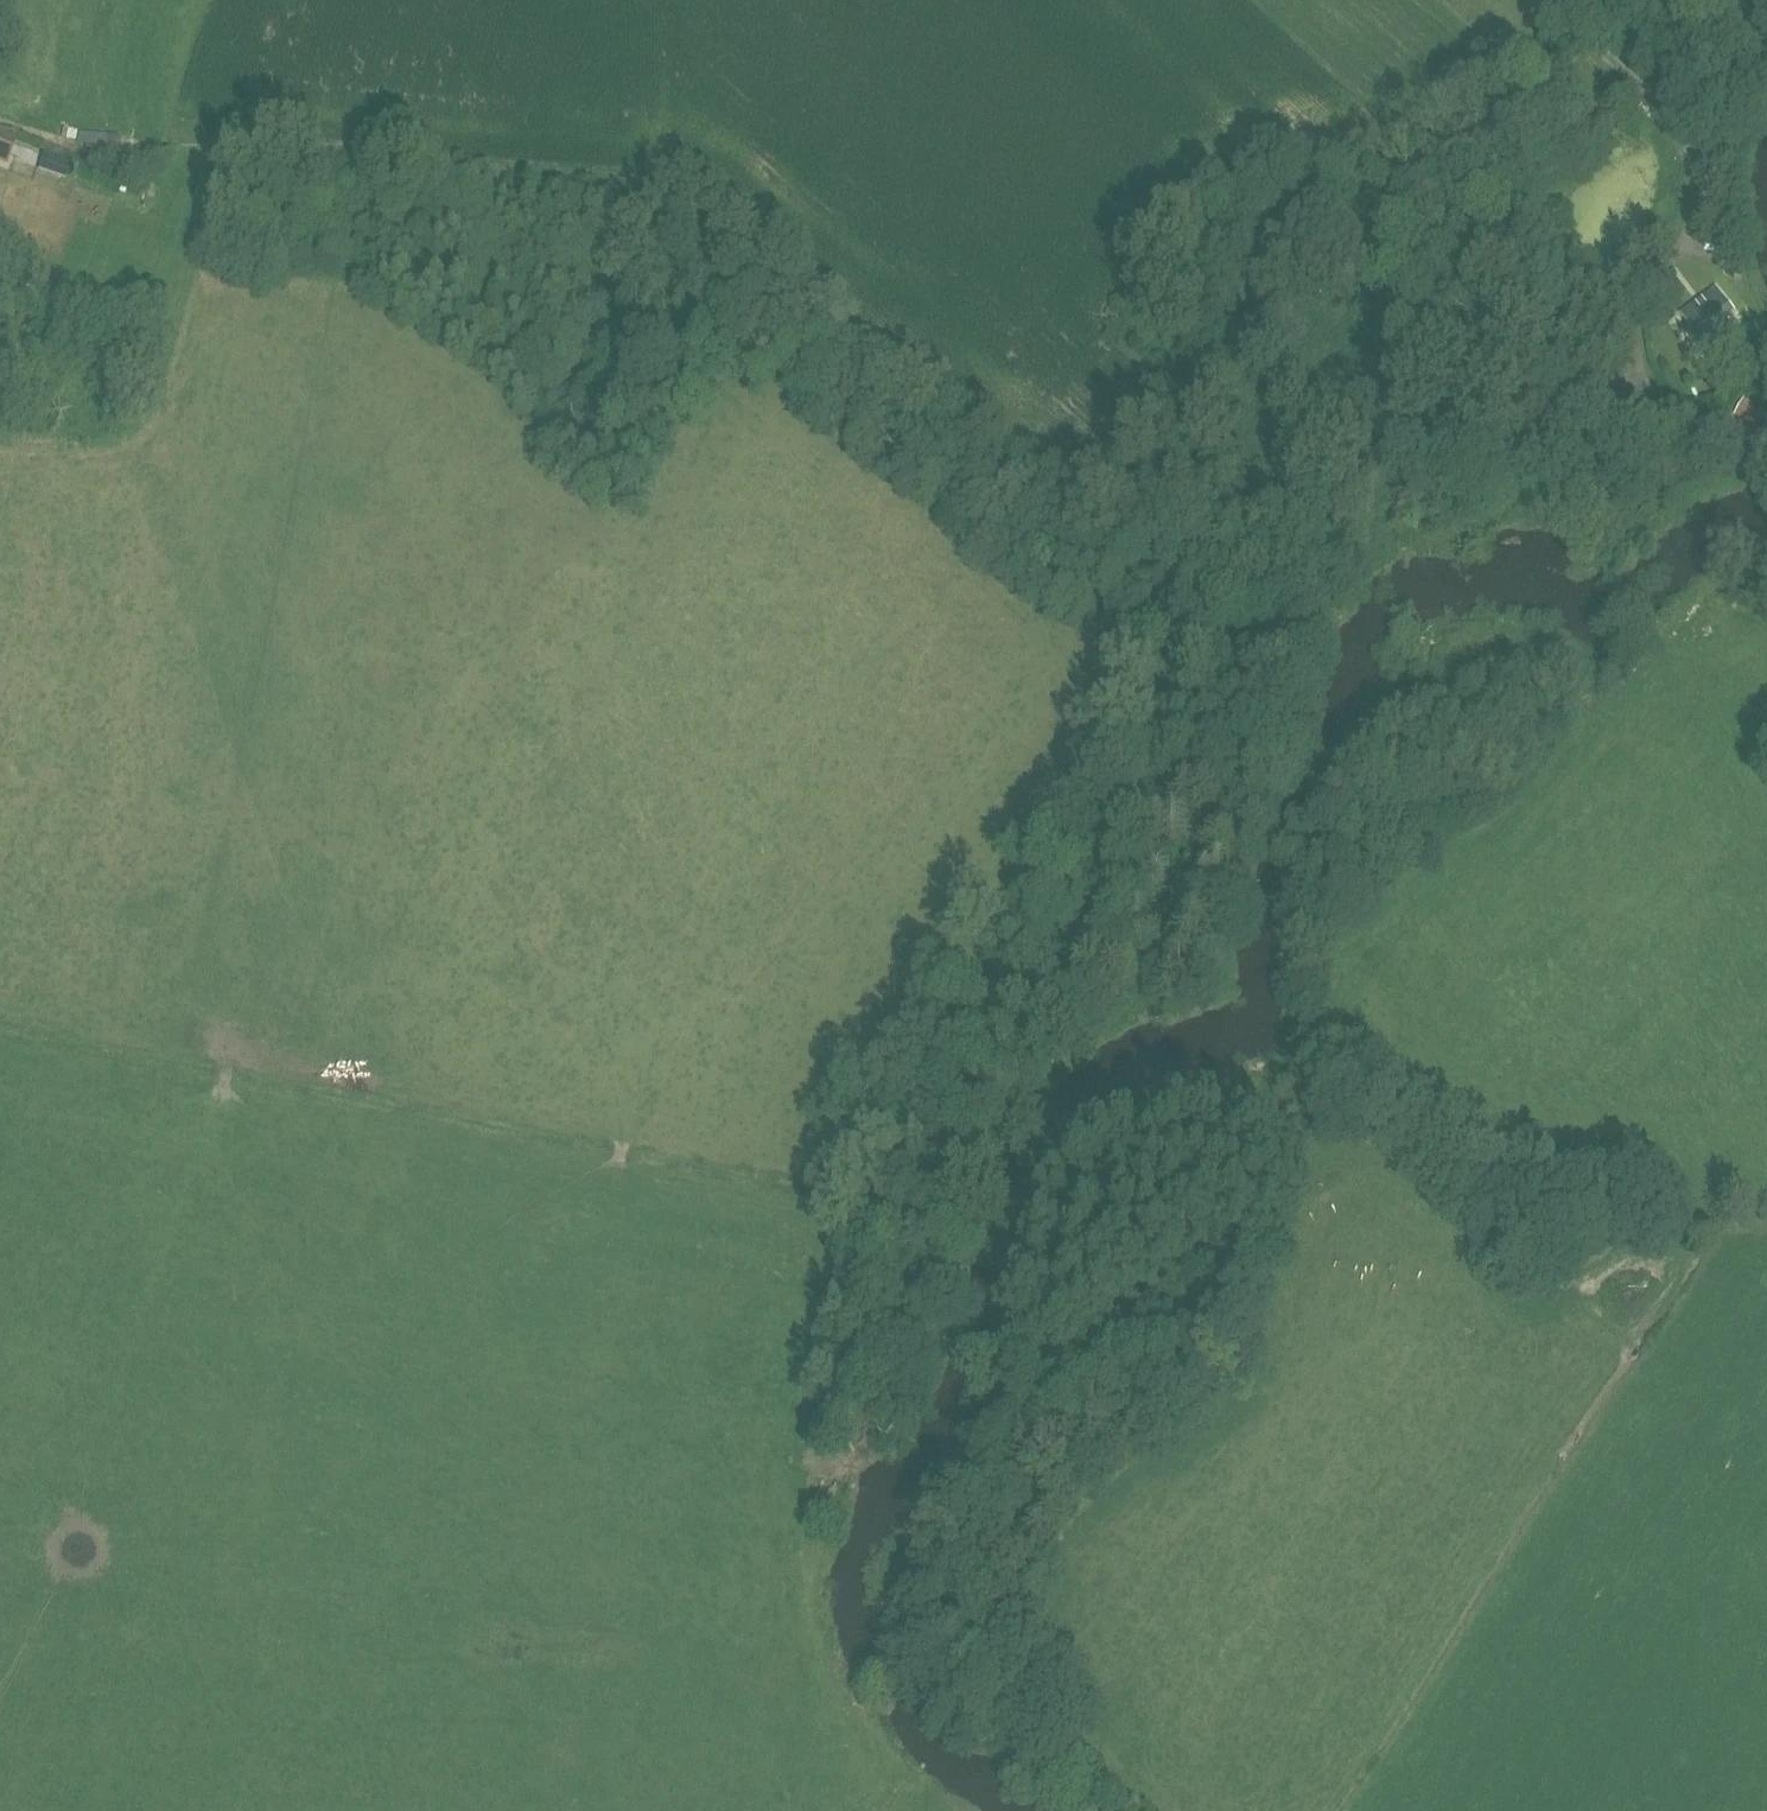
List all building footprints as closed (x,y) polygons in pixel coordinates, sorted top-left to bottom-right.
[(81,131),(79,147),(119,153),(121,136),(81,131)] [(0,134),(0,162),(8,164),(16,139),(0,134)] [(46,151),(39,167),(67,178),(73,162),(46,151)] [(1732,315),(1715,291),(1682,316),(1692,329),(1684,336),(1699,355),(1732,331),(1724,320),(1732,315)] [(1744,400),(1732,420),(1759,435),(1762,431),(1764,432),(1752,453),(1766,461),(1766,413),(1744,400)]
